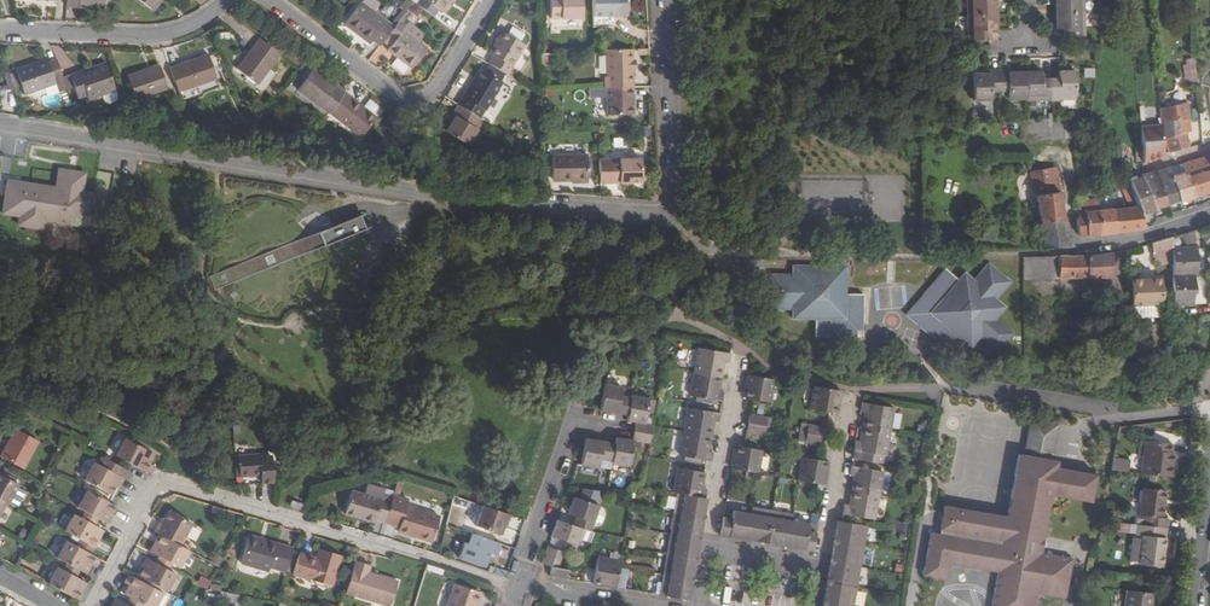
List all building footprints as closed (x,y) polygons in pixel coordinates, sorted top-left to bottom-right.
[(64,6),(101,8),(102,0),(64,0),(64,6)] [(149,10),(157,0),(137,0),(149,10)] [(149,10),(152,12),(161,0),(157,0),(149,10)] [(415,3),(433,16),(438,9),(442,11),(450,0),(418,0),(415,3)] [(582,0),(550,0),(550,20),(583,19),(582,0)] [(593,17),(614,16),(628,16),(628,0),(592,0),(593,17)] [(969,14),(998,13),(998,0),(969,0),(969,14)] [(1057,15),(1082,14),(1082,0),(1057,0),(1057,15)] [(360,2),(343,23),(364,39),(367,36),(372,39),(379,45),(382,41),(387,35),(393,27),(360,2)] [(991,29),(999,29),(998,13),(969,14),(970,39),(992,39),(991,29)] [(1082,14),(1057,15),(1058,30),(1064,29),(1065,39),(1083,38),(1082,14)] [(402,30),(405,26),(398,21),(393,27),(387,35),(394,40),(389,47),(387,50),(411,68),(426,48),(402,30)] [(489,53),(493,56),(489,63),(507,75),(525,44),(503,30),(489,53)] [(387,35),(382,41),(389,47),(394,40),(387,35)] [(235,69),(253,83),(277,52),(259,38),(235,69)] [(632,49),(605,50),(607,88),(630,87),(630,77),(633,77),(632,49)] [(541,53),(541,65),(552,64),(552,53),(541,53)] [(206,54),(168,67),(177,93),(215,79),(206,54)] [(1186,82),(1198,81),(1195,57),(1183,58),(1186,82)] [(52,83),(51,80),(60,77),(54,59),(45,62),(44,58),(12,69),(20,94),(52,83)] [(113,92),(104,63),(91,68),(91,71),(69,79),(75,99),(84,96),(86,101),(113,92)] [(165,89),(157,66),(126,77),(134,100),(165,89)] [(91,71),(91,68),(68,76),(69,79),(91,71)] [(336,88),(312,70),(296,90),(320,109),(327,114),(343,93),(336,88)] [(482,70),(478,79),(465,99),(462,97),(457,104),(479,118),(501,82),(482,70)] [(995,103),(995,95),(1004,95),(1003,73),(995,74),(995,77),(988,77),(977,77),(977,103),(995,103)] [(1014,73),(1003,73),(1004,95),(1013,95),(1014,102),(1031,102),(1031,76),(1020,76),(1014,76),(1014,73)] [(1065,83),(1056,83),(1057,103),(1067,103),(1082,102),(1081,74),(1065,75),(1065,83)] [(1047,75),(1031,76),(1031,102),(1032,104),(1057,103),(1056,83),(1047,83),(1047,75)] [(478,79),(474,77),(462,97),(465,99),(478,79)] [(608,116),(635,115),(634,87),(607,88),(608,116)] [(349,101),(351,99),(343,93),(327,114),(359,138),(374,117),(358,105),(357,106),(349,101)] [(445,132),(468,145),(483,120),(479,118),(457,104),(451,114),(455,116),(450,124),(445,132)] [(1167,121),(1166,134),(1169,152),(1178,149),(1178,134),(1177,116),(1176,109),(1176,105),(1172,105),(1172,108),(1169,108),(1170,120),(1167,121)] [(455,116),(451,114),(446,122),(450,124),(455,116)] [(1198,128),(1178,134),(1178,149),(1199,143),(1198,128)] [(1045,142),(1027,145),(1045,246),(1069,245),(1065,217),(1060,189),(1053,190),(1045,142)] [(1150,144),(1136,147),(1137,162),(1152,158),(1150,144)] [(1185,172),(1194,197),(1209,192),(1209,153),(1182,161),(1185,172)] [(589,157),(553,157),(554,177),(562,177),(563,180),(573,180),(589,180),(589,157)] [(605,160),(606,183),(619,183),(623,183),(636,182),(636,159),(605,160)] [(1182,161),(1169,165),(1172,175),(1185,172),(1182,161)] [(1169,165),(1157,169),(1167,204),(1181,200),(1172,175),(1169,165)] [(1143,176),(1146,185),(1153,208),(1167,204),(1157,169),(1142,173),(1143,176)] [(47,224),(70,228),(80,216),(93,219),(97,196),(85,194),(88,176),(58,171),(55,190),(8,182),(2,216),(19,219),(17,229),(45,233),(47,224)] [(95,186),(108,189),(112,174),(99,171),(95,186)] [(1185,172),(1172,175),(1181,200),(1194,197),(1185,172)] [(1143,176),(1128,181),(1131,190),(1146,185),(1143,176)] [(1131,190),(1128,181),(1119,184),(1126,205),(1134,202),(1131,190)] [(1146,185),(1131,190),(1134,202),(1136,206),(1137,212),(1145,210),(1153,208),(1146,185)] [(1078,218),(1079,222),(1080,234),(1102,231),(1098,211),(1098,200),(1082,202),(1078,214),(1080,214),(1080,217),(1078,218)] [(1136,206),(1111,209),(1115,230),(1142,226),(1137,212),(1136,206)] [(1111,209),(1098,211),(1102,231),(1115,230),(1111,209)] [(296,254),(368,231),(363,217),(291,240),(296,254)] [(1174,237),(1152,243),(1158,260),(1179,254),(1174,237)] [(1032,257),(1022,257),(1023,280),(1111,278),(1109,253),(1101,254),(1032,257)] [(1202,253),(1179,254),(1179,260),(1180,302),(1180,310),(1199,309),(1199,298),(1201,298),(1200,279),(1203,279),(1202,253)] [(1179,254),(1158,260),(1160,266),(1179,260),(1179,254)] [(953,281),(940,271),(901,317),(947,357),(958,344),(965,350),(975,339),(994,354),(1011,335),(993,320),(1003,309),(993,301),(1008,284),(984,264),(969,281),(960,273),(953,281)] [(860,339),(860,296),(840,295),(841,266),(786,266),(786,275),(766,275),(766,312),(786,312),(786,322),(810,322),(809,339),(860,339)] [(1169,272),(1132,274),(1134,300),(1171,298),(1169,272)] [(729,352),(697,347),(693,371),(719,376),(722,361),(727,362),(729,352)] [(693,371),(688,395),(720,400),(722,390),(717,390),(719,376),(693,371)] [(748,374),(746,373),(742,396),(750,398),(768,401),(772,378),(748,374)] [(600,392),(597,410),(625,415),(629,397),(619,395),(620,387),(603,384),(600,392)] [(813,385),(809,407),(827,410),(835,412),(839,390),(813,385)] [(629,395),(629,397),(625,415),(625,420),(633,422),(632,431),(649,434),(651,426),(642,424),(647,398),(629,395)] [(859,410),(864,411),(861,427),(888,432),(892,407),(861,401),(859,410)] [(718,413),(687,408),(682,431),(709,436),(711,422),(716,423),(718,413)] [(765,417),(747,414),(746,423),(764,426),(765,417)] [(1057,451),(1058,422),(1029,421),(1027,449),(1057,451)] [(764,426),(746,423),(744,431),(762,435),(764,426)] [(824,427),(807,424),(805,433),(823,436),(824,427)] [(33,438),(10,425),(0,443),(0,456),(18,466),(33,438)] [(858,443),(854,442),(852,451),(883,457),(888,432),(861,427),(858,443)] [(614,437),(613,443),(610,461),(610,463),(627,466),(632,440),(648,443),(649,434),(632,431),(630,440),(614,437)] [(682,431),(678,455),(709,461),(711,451),(707,451),(709,436),(682,431)] [(805,433),(803,442),(821,445),(823,436),(805,433)] [(122,436),(113,453),(121,458),(134,465),(146,472),(151,463),(146,461),(151,452),(145,448),(133,442),(122,436)] [(135,437),(133,442),(145,448),(147,444),(135,437)] [(613,443),(584,437),(579,464),(597,467),(598,459),(610,461),(613,443)] [(1177,440),(1151,439),(1149,471),(1179,473),(1181,455),(1176,455),(1177,448),(1177,440)] [(742,448),(733,446),(729,469),(756,473),(760,451),(742,448)] [(260,453),(238,455),(240,475),(262,473),(263,480),(274,479),(272,454),(260,454),(260,453)] [(1018,454),(1007,517),(943,506),(939,534),(930,533),(922,576),(946,581),(949,564),(997,573),(991,605),(1039,605),(1041,594),(1066,598),(1069,585),(1074,558),(1042,553),(1053,495),(1093,502),(1098,474),(1058,467),(1059,461),(1018,454)] [(80,478),(107,493),(111,486),(116,476),(120,478),(124,470),(117,466),(98,455),(93,462),(90,461),(80,478)] [(1112,469),(1129,472),(1131,459),(1114,456),(1112,469)] [(819,460),(801,458),(797,480),(823,485),(827,462),(819,460)] [(848,475),(853,475),(851,491),(877,496),(881,471),(850,465),(848,475)] [(703,472),(676,467),(671,492),(674,493),(703,498),(705,488),(700,487),(703,472)] [(1,502),(3,503),(14,484),(0,476),(0,501),(1,502)] [(120,478),(116,476),(111,486),(114,487),(115,485),(120,478)] [(373,522),(374,519),(382,522),(390,496),(381,493),(383,489),(366,484),(362,494),(349,489),(342,513),(373,522)] [(580,487),(579,491),(597,497),(599,491),(580,487)] [(83,489),(74,506),(82,510),(94,517),(100,520),(105,511),(108,513),(113,505),(107,502),(83,489)] [(392,489),(390,496),(382,522),(397,526),(396,531),(430,541),(439,510),(406,500),(408,493),(392,489)] [(579,491),(576,498),(595,504),(597,497),(579,491)] [(851,491),(848,507),(843,506),(841,515),(872,521),(877,496),(851,491)] [(1145,519),(1149,519),(1149,524),(1173,526),(1174,521),(1168,521),(1170,493),(1147,492),(1145,519)] [(703,498),(674,493),(671,513),(701,518),(705,498),(703,498)] [(565,513),(573,516),(570,524),(579,527),(588,530),(596,505),(595,504),(576,498),(571,496),(565,513)] [(302,510),(304,504),(293,501),(291,506),(297,508),(297,509),(302,510)] [(479,505),(472,525),(496,534),(499,526),(500,523),(504,524),(507,515),(479,505)] [(750,508),(749,515),(745,540),(765,544),(771,511),(750,508)] [(82,510),(80,514),(92,520),(94,517),(82,510)] [(161,522),(158,521),(153,531),(157,533),(179,545),(191,523),(167,510),(161,522)] [(108,513),(105,511),(100,520),(104,522),(108,513)] [(791,515),(771,511),(765,544),(786,547),(790,522),(791,515)] [(730,519),(721,518),(718,535),(745,540),(749,515),(731,512),(730,519)] [(70,513),(61,529),(91,546),(95,538),(91,536),(96,527),(90,524),(78,517),(70,513)] [(701,518),(671,513),(667,534),(697,539),(699,532),(701,518)] [(80,514),(78,517),(90,524),(92,520),(80,514)] [(555,519),(551,529),(549,536),(573,545),(579,527),(570,524),(555,519)] [(808,525),(790,522),(786,547),(811,552),(814,533),(807,532),(808,525)] [(840,523),(837,522),(833,542),(864,547),(867,528),(840,523)] [(1134,533),(1135,524),(1117,522),(1116,532),(1134,533)] [(1142,524),(1135,523),(1135,524),(1134,533),(1142,534),(1142,524)] [(1146,563),(1170,565),(1173,526),(1149,524),(1142,524),(1142,534),(1148,535),(1146,563)] [(100,529),(96,527),(91,536),(95,538),(100,529)] [(153,542),(156,544),(152,553),(158,556),(171,563),(178,567),(187,550),(179,545),(157,533),(153,542)] [(465,543),(460,559),(487,568),(492,553),(498,555),(502,544),(472,534),(468,544),(465,543)] [(697,539),(667,534),(664,554),(694,559),(697,539)] [(249,535),(248,539),(267,545),(268,541),(249,535)] [(61,539),(52,556),(61,562),(75,569),(81,572),(86,564),(90,566),(95,558),(61,539)] [(269,572),(270,568),(286,573),(294,549),(268,541),(267,545),(248,539),(241,563),(269,572)] [(156,544),(153,542),(148,551),(152,553),(156,544)] [(833,542),(831,556),(830,563),(860,568),(864,547),(833,542)] [(558,550),(548,547),(542,564),(552,567),(558,550)] [(333,587),(342,556),(324,551),(322,558),(318,560),(301,554),(294,576),(315,582),(317,586),(327,590),(333,587)] [(694,559),(664,554),(660,575),(690,580),(694,559)] [(158,556),(156,558),(169,565),(171,563),(158,556)] [(148,559),(145,557),(140,566),(143,568),(148,559)] [(618,561),(596,557),(591,584),(614,588),(618,567),(618,561)] [(156,558),(154,562),(167,569),(169,565),(156,558)] [(140,566),(135,574),(165,591),(175,573),(167,569),(154,562),(148,559),(143,568),(140,566)] [(61,562),(59,565),(73,572),(75,569),(61,562)] [(356,562),(347,594),(384,605),(392,605),(399,583),(369,574),(371,567),(356,562)] [(860,568),(830,563),(826,583),(857,588),(860,568)] [(52,565),(43,583),(72,599),(77,591),(73,589),(78,580),(71,576),(58,569),(52,565)] [(59,565),(58,569),(71,576),(73,572),(59,565)] [(428,565),(426,572),(432,574),(434,567),(428,565)] [(507,572),(495,567),(493,573),(506,577),(507,572)] [(570,571),(552,567),(551,577),(568,580),(570,571)] [(120,592),(126,595),(140,603),(145,605),(151,605),(159,591),(125,573),(124,575),(121,582),(125,584),(120,592)] [(690,580),(660,575),(656,595),(687,601),(690,580)] [(479,601),(475,600),(478,591),(455,583),(447,605),(477,605),(479,601)] [(826,583),(823,603),(839,605),(854,605),(857,588),(826,583)] [(220,590),(206,587),(201,596),(216,600),(220,590)] [(237,594),(220,590),(216,600),(232,604),(237,594)] [(1130,591),(1129,605),(1154,605),(1156,594),(1130,591)] [(124,600),(134,605),(139,605),(140,603),(126,595),(124,600)] [(112,598),(107,605),(112,605),(116,600),(112,598)]
